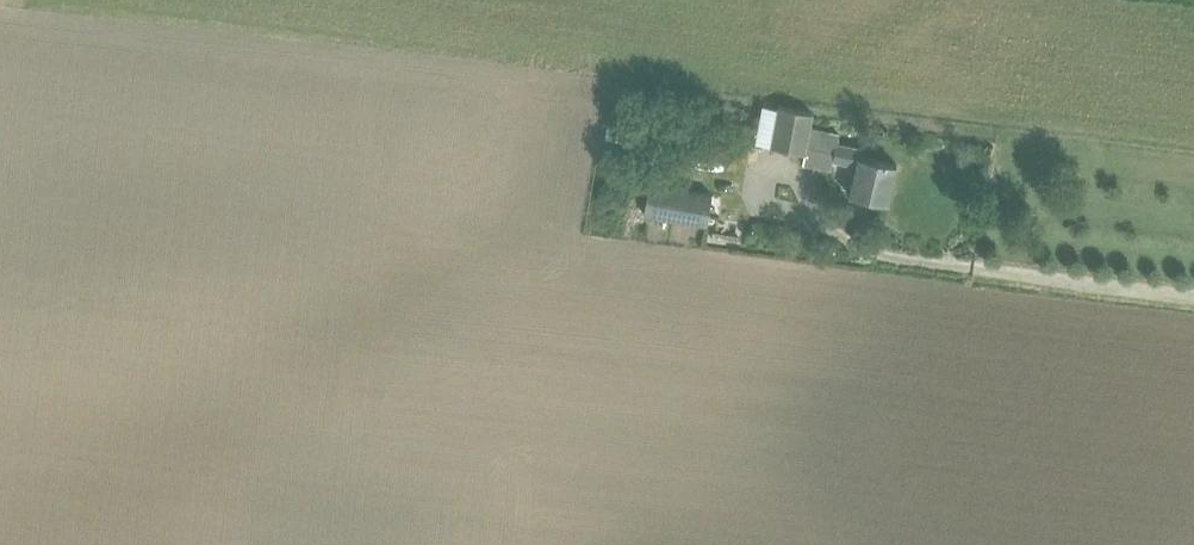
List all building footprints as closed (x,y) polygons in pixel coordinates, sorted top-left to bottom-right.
[(612,82),(610,96),(617,97),(619,83),(612,82)] [(628,120),(629,107),(615,105),(614,119),(628,120)] [(803,157),(807,130),(809,115),(775,110),(769,151),(803,157)] [(807,130),(803,157),(801,165),(829,170),(830,164),(853,168),(848,198),(888,205),(895,164),(858,158),(860,149),(835,145),(836,135),(807,130)] [(623,174),(622,180),(631,182),(632,175),(623,174)] [(650,183),(645,213),(705,223),(710,193),(650,183)]
